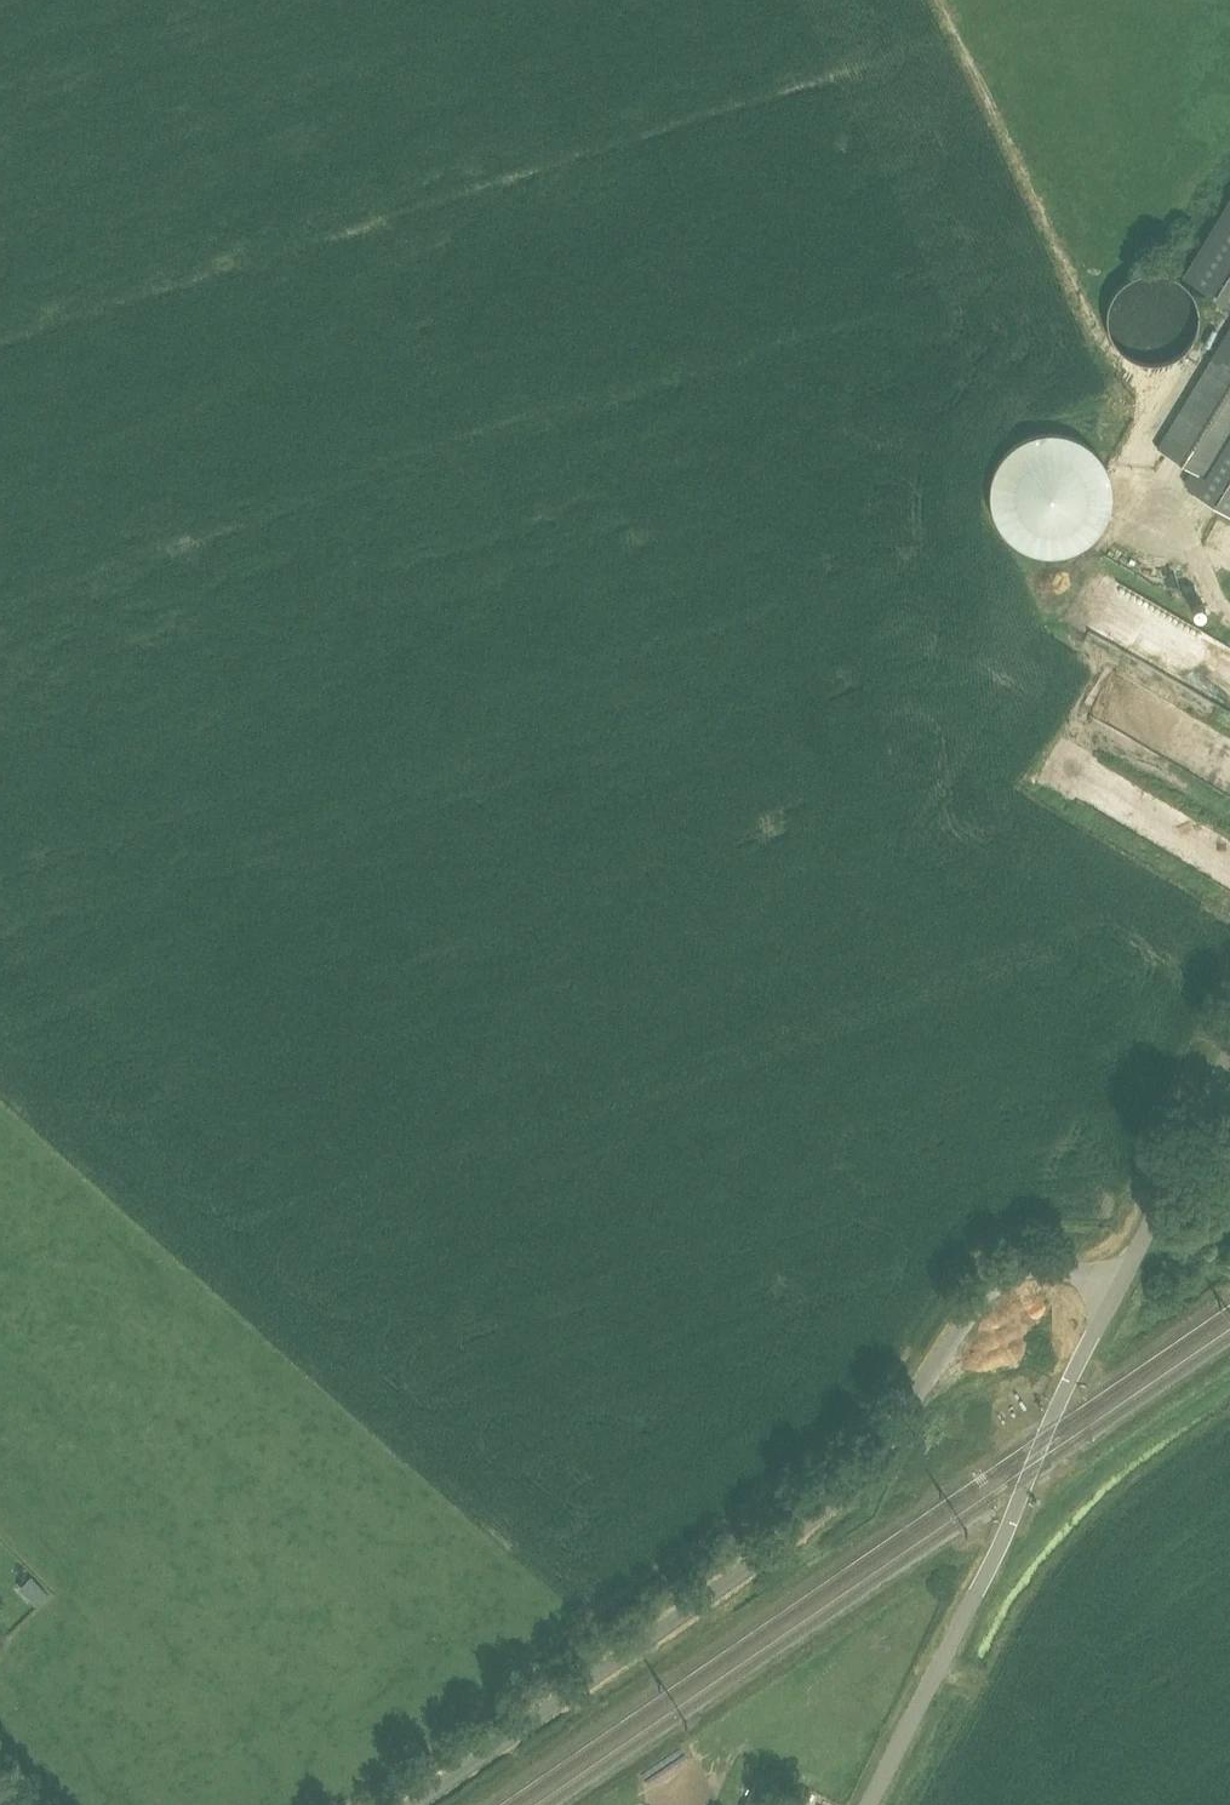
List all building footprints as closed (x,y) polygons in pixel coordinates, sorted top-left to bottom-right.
[(1184,274),(1229,302),(1229,198),(1184,274)] [(1199,327),(1201,314),(1199,305),(1196,296),(1191,288),(1181,278),(1170,272),(1157,269),(1144,270),(1131,275),(1121,283),(1113,294),(1108,306),(1107,320),(1110,333),(1117,345),(1126,354),(1138,360),(1154,363),(1163,362),(1176,357),(1186,350),(1194,339),(1199,327)] [(1158,447),(1206,476),(1229,437),(1229,327),(1158,447)] [(1065,433),(1051,431),(1036,433),(1022,438),(1010,447),(1000,458),(993,471),(989,485),(989,500),(993,515),(1000,528),(1010,539),(1022,547),(1036,553),(1050,554),(1065,553),(1079,547),(1091,539),(1101,528),(1108,515),(1112,500),(1112,485),(1108,471),(1101,458),(1091,447),(1079,438),(1065,433)]
